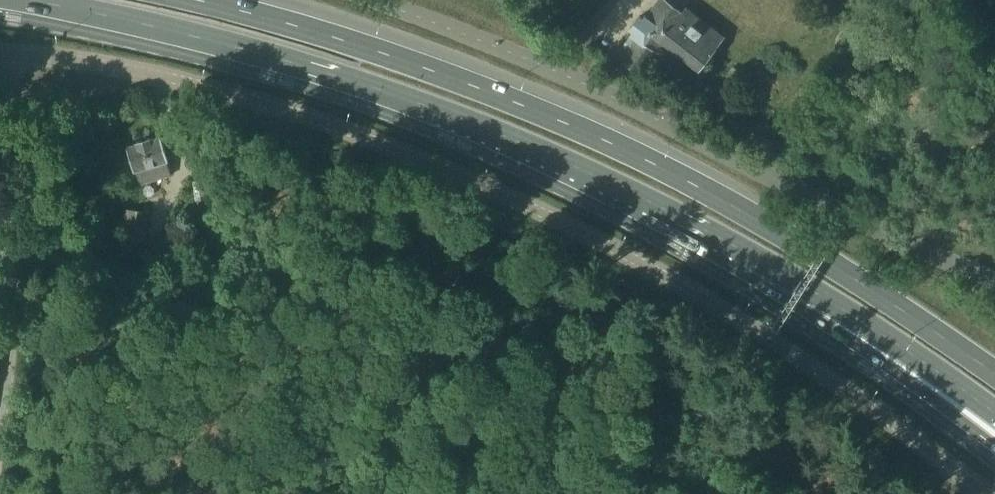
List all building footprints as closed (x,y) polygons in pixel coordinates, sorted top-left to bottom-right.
[(638,68),(641,64),(647,69),(660,53),(657,50),(664,40),(699,68),(724,35),(687,6),(682,12),(666,0),(659,0),(647,16),(645,15),(643,18),(639,16),(631,27),(635,29),(632,33),(635,35),(623,51),(630,56),(627,60),(638,68)] [(128,147),(136,172),(137,171),(140,185),(172,175),(167,162),(169,161),(162,137),(128,147)] [(123,241),(146,244),(150,212),(126,209),(123,241)]
